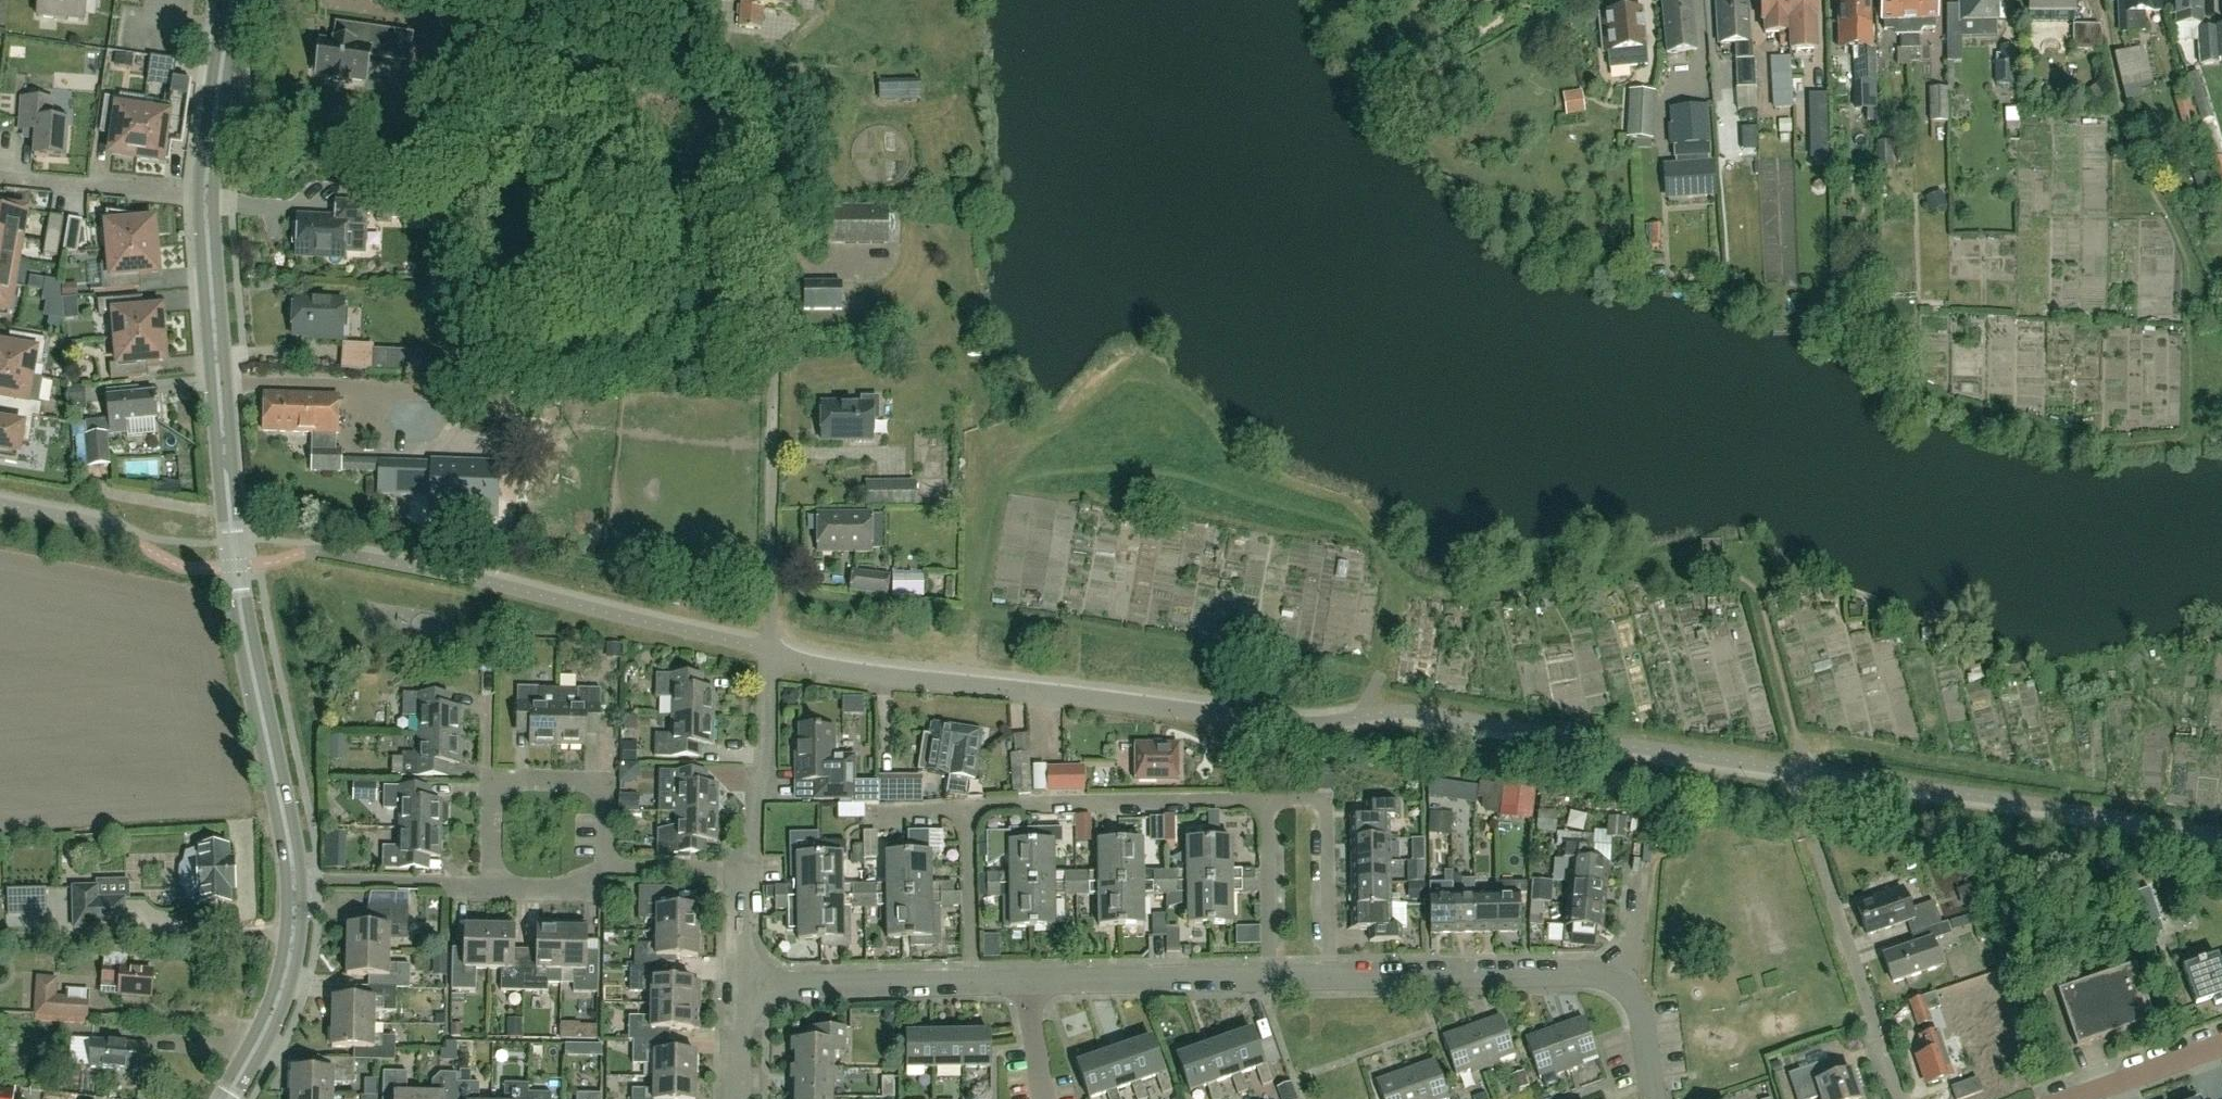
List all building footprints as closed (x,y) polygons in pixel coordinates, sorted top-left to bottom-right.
[(38,17),(85,21),(87,0),(40,0),(38,17)] [(762,32),(764,9),(790,12),(791,0),(742,0),(739,29),(762,32)] [(1691,0),(1677,0),(1662,2),(1667,54),(1696,52),(1691,0)] [(1719,44),(1734,43),(1737,88),(1755,87),(1754,60),(1752,60),(1751,41),(1749,41),(1747,0),(1717,0),(1719,44)] [(1788,0),(1760,0),(1761,22),(1763,22),(1763,35),(1779,35),(1780,46),(1788,46),(1788,0)] [(1815,0),(1788,0),(1788,46),(1788,51),(1817,50),(1815,0)] [(1871,41),(1870,0),(1837,0),(1838,27),(1841,27),(1842,43),(1871,41)] [(1881,22),(1883,22),(1884,31),(1893,31),(1894,36),(1900,36),(1900,49),(1910,48),(1908,0),(1880,0),(1881,22)] [(1910,48),(1919,48),(1918,35),(1924,29),(1935,29),(1934,20),(1937,20),(1936,0),(1908,0),(1910,48)] [(1961,38),(1996,37),(1996,4),(2007,4),(2007,0),(1960,0),(1960,16),(1946,16),(1946,62),(1961,62),(1961,38)] [(2046,13),(2046,23),(2074,23),(2074,0),(2028,0),(2028,13),(2046,13)] [(2120,32),(2144,31),(2144,11),(2161,11),(2160,0),(2118,0),(2120,32)] [(2174,15),(2175,25),(2203,25),(2202,15),(2202,0),(2172,0),(2172,15),(2174,15)] [(1609,69),(1634,67),(1646,65),(1644,49),(1646,49),(1642,10),(1599,15),(1603,54),(1607,53),(1609,69)] [(358,28),(337,25),(334,44),(322,42),(320,55),(316,54),(313,72),(317,72),(317,75),(330,77),(329,81),(350,84),(350,80),(365,82),(369,57),(409,62),(412,35),(381,31),(381,34),(357,31),(358,28)] [(2104,51),(2100,25),(2073,25),(2073,51),(2104,51)] [(2220,64),(2219,59),(2218,28),(2198,29),(2199,65),(2220,64)] [(439,42),(434,55),(452,62),(457,49),(439,42)] [(1875,46),(1853,47),(1854,108),(1867,107),(1867,119),(1876,119),(1875,107),(1877,107),(1875,46)] [(2014,83),(2014,47),(2000,47),(2001,55),(1995,55),(1995,83),(2014,83)] [(2114,54),(2125,102),(2140,98),(2138,90),(2153,87),(2143,47),(2114,54)] [(118,56),(116,67),(131,69),(132,58),(118,56)] [(151,58),(149,72),(174,76),(176,62),(151,58)] [(2196,74),(2186,77),(2202,127),(2211,124),(2213,123),(2196,74)] [(143,113),(136,159),(169,164),(172,140),(183,142),(191,83),(172,80),(168,108),(156,106),(155,115),(143,113)] [(879,99),(919,99),(919,80),(879,80),(879,99)] [(1947,88),(1945,88),(1929,88),(1929,123),(1947,122),(1947,88)] [(1651,147),(1654,91),(1629,89),(1626,138),(1630,138),(1629,146),(1651,147)] [(1773,109),(1793,108),(1792,90),(1772,91),(1773,109)] [(1566,115),(1585,113),(1581,91),(1563,94),(1566,115)] [(1826,94),(1810,94),(1811,133),(1827,133),(1826,94)] [(67,122),(50,121),(51,100),(22,98),(20,130),(36,131),(34,157),(65,160),(67,122)] [(136,159),(143,113),(118,109),(119,101),(105,99),(101,130),(114,132),(111,155),(136,159)] [(1706,107),(1671,110),(1673,144),(1674,158),(1709,155),(1706,107)] [(2018,109),(2005,109),(2006,122),(2019,122),(2018,109)] [(1754,110),(1743,110),(1744,117),(1748,121),(1755,121),(1754,110)] [(2145,112),(2137,115),(2140,126),(2148,124),(2145,112)] [(1791,119),(1779,119),(1779,133),(1791,132),(1791,119)] [(2211,124),(2202,127),(2212,159),(2221,156),(2211,124)] [(2105,125),(2052,127),(2052,137),(2105,135),(2105,125)] [(1892,168),(1892,142),(1877,142),(1878,168),(1892,168)] [(2020,163),(2019,218),(2047,218),(2048,163),(2020,163)] [(2208,170),(2195,174),(2201,192),(2214,188),(2208,170)] [(1712,210),(1711,181),(1667,184),(1668,208),(1688,207),(1688,211),(1712,210)] [(813,182),(800,184),(802,200),(815,198),(813,182)] [(1942,195),(1925,202),(1929,212),(1946,205),(1942,195)] [(20,238),(25,210),(2,206),(3,198),(0,198),(0,234),(20,238)] [(383,199),(382,217),(405,218),(405,200),(383,199)] [(297,216),(295,256),(342,258),(343,228),(364,229),(366,203),(334,201),(333,218),(297,216)] [(888,207),(842,207),(841,244),(888,245),(888,207)] [(109,252),(156,248),(153,223),(130,225),(129,216),(106,213),(109,252)] [(51,215),(46,242),(59,244),(64,218),(51,215)] [(82,222),(69,218),(63,254),(77,253),(82,222)] [(1651,224),(1651,244),(1660,244),(1660,224),(1651,224)] [(1880,240),(1879,240),(1881,282),(1906,281),(1904,228),(1880,229),(1880,240)] [(2103,262),(2101,232),(2082,233),(2083,263),(2103,262)] [(0,234),(0,259),(16,262),(20,238),(0,234)] [(1951,241),(1954,281),(1999,278),(1998,263),(2016,262),(2014,237),(1951,241)] [(59,244),(46,242),(44,255),(56,257),(59,244)] [(156,248),(109,252),(110,264),(102,265),(104,292),(135,289),(134,275),(158,274),(156,248)] [(2144,284),(2171,284),(2171,255),(2144,255),(2144,284)] [(0,259),(0,284),(12,286),(16,262),(0,259)] [(43,292),(61,295),(59,282),(45,279),(43,292)] [(77,283),(64,284),(65,295),(78,294),(77,283)] [(0,284),(0,316),(7,317),(12,286),(0,284)] [(803,284),(803,311),(841,311),(842,285),(803,284)] [(61,295),(43,292),(41,303),(46,304),(43,320),(64,323),(61,295)] [(116,339),(163,336),(161,311),(137,312),(136,298),(98,301),(99,315),(114,314),(116,339)] [(343,302),(293,300),(292,337),(342,339),(343,302)] [(31,377),(33,365),(41,366),(46,339),(15,334),(13,347),(0,345),(0,372),(31,377)] [(163,336),(116,339),(118,364),(110,365),(111,379),(142,378),(141,364),(165,362),(163,336)] [(341,374),(371,375),(371,347),(341,347),(341,374)] [(422,352),(373,350),(372,372),(421,375),(422,352)] [(0,372),(0,397),(4,398),(2,412),(32,417),(33,417),(39,418),(41,404),(38,403),(42,379),(31,377),(0,372)] [(85,387),(71,388),(72,410),(74,410),(86,409),(85,387)] [(139,389),(107,392),(110,419),(85,422),(86,435),(89,467),(109,465),(106,435),(127,433),(127,437),(154,434),(153,420),(158,419),(155,395),(139,396),(139,389)] [(310,471),(342,472),(342,459),(342,450),(335,450),(335,435),(339,435),(340,397),(265,395),(263,432),(312,434),(310,471)] [(823,402),(823,439),(873,440),(873,419),(879,419),(879,398),(863,398),(863,403),(823,402)] [(2,412),(0,422),(0,459),(16,461),(20,441),(28,443),(32,417),(2,412)] [(498,466),(432,464),(431,495),(431,496),(430,504),(463,505),(463,515),(496,516),(498,466)] [(866,507),(914,506),(914,480),(866,481),(866,507)] [(818,514),(818,553),(872,553),(872,514),(818,514)] [(887,597),(890,575),(852,570),(849,591),(887,597)] [(607,643),(607,654),(622,654),(622,643),(607,643)] [(672,698),(672,715),(713,717),(714,689),(701,689),(701,675),(656,675),(655,697),(672,698)] [(530,745),(557,746),(558,689),(539,688),(539,687),(517,686),(515,735),(530,735),(530,745)] [(558,689),(557,746),(585,746),(585,737),(599,737),(600,688),(577,688),(576,689),(558,689)] [(787,689),(782,697),(787,705),(796,705),(801,697),(796,689),(787,689)] [(417,716),(417,734),(459,734),(460,708),(450,707),(450,694),(402,693),(401,716),(417,716)] [(713,717),(672,715),(672,735),(654,734),(654,757),(699,758),(700,745),(713,745),(713,717)] [(957,729),(932,725),(930,736),(923,735),(917,772),(949,777),(957,729)] [(818,782),(818,799),(839,799),(839,805),(878,804),(878,782),(856,782),(855,754),(834,754),(834,729),(819,729),(819,727),(800,727),(800,746),(796,746),(796,782),(818,782)] [(949,777),(947,789),(946,795),(965,798),(968,780),(974,781),(982,733),(957,729),(949,777)] [(417,734),(417,753),(401,752),(400,776),(446,777),(446,763),(459,764),(459,734),(417,734)] [(623,743),(623,761),(635,761),(635,743),(623,743)] [(1179,747),(1135,747),(1135,781),(1179,781),(1179,747)] [(1029,753),(1010,753),(1012,795),(1031,794),(1029,753)] [(620,772),(620,783),(631,783),(639,775),(639,764),(620,764),(620,772)] [(1084,766),(1047,766),(1047,792),(1084,792),(1084,766)] [(708,772),(661,771),(660,812),(676,812),(718,813),(718,786),(708,786),(708,772)] [(893,803),(922,803),(922,782),(909,782),(909,776),(893,776),(893,803)] [(1429,780),(1429,795),(1456,799),(1458,784),(1429,780)] [(1480,783),(1477,799),(1501,803),(1503,787),(1480,783)] [(375,803),(375,785),(354,785),(354,803),(375,803)] [(431,787),(383,786),(383,810),(398,810),(398,828),(441,829),(441,825),(445,825),(448,822),(448,808),(445,805),(441,805),(442,800),(431,800),(431,787)] [(1502,806),(1533,810),(1536,791),(1504,787),(1502,806)] [(620,796),(620,810),(637,810),(637,796),(620,796)] [(1352,839),(1391,839),(1390,818),(1400,818),(1400,803),(1368,804),(1368,817),(1352,817),(1352,839)] [(1433,811),(1431,829),(1450,831),(1452,813),(1433,811)] [(620,812),(620,821),(634,821),(634,812),(620,812)] [(718,813),(676,812),(676,825),(657,830),(657,859),(691,860),(691,855),(704,855),(705,842),(717,842),(718,813)] [(1164,815),(1164,842),(1177,842),(1177,815),(1164,815)] [(1607,815),(1605,835),(1624,836),(1625,817),(1607,815)] [(1077,816),(1077,825),(1092,825),(1092,816),(1077,816)] [(1210,884),(1255,883),(1254,870),(1232,870),(1231,840),(1219,841),(1218,822),(1208,823),(1209,841),(1210,884)] [(441,829),(398,828),(398,847),(382,847),(382,868),(425,869),(426,856),(440,856),(441,829)] [(1077,886),(1077,873),(1054,873),(1054,844),(1062,844),(1062,829),(1031,830),(1032,887),(1077,886)] [(1010,874),(986,874),(986,887),(1032,887),(1031,830),(1009,830),(1009,833),(987,833),(987,867),(1002,858),(1010,871),(1010,874)] [(909,896),(954,896),(954,884),(931,884),(931,853),(928,853),(928,832),(908,833),(908,854),(909,854),(909,896)] [(1391,861),(1391,839),(1352,839),(1352,862),(1391,861)] [(1187,871),(1165,872),(1165,885),(1210,884),(1209,841),(1186,841),(1187,871)] [(1099,873),(1077,873),(1077,886),(1121,885),(1120,842),(1099,842),(1099,873)] [(1143,842),(1120,842),(1121,885),(1165,885),(1165,872),(1144,872),(1143,842)] [(820,850),(820,898),(865,897),(865,884),(843,885),(842,855),(845,855),(845,843),(818,843),(818,850),(820,850)] [(1552,882),(1553,882),(1567,884),(1606,887),(1610,846),(1593,844),(1592,850),(1560,847),(1559,861),(1554,860),(1552,882)] [(1411,846),(1412,861),(1423,861),(1423,845),(1411,846)] [(185,888),(200,888),(200,903),(230,902),(230,889),(235,889),(234,859),(229,859),(228,846),(198,847),(199,860),(197,860),(197,862),(184,863),(180,867),(181,884),(185,888)] [(791,850),(791,888),(766,888),(766,899),(775,899),(820,898),(820,850),(818,850),(791,850)] [(909,854),(908,854),(886,854),(887,884),(876,884),(865,884),(865,897),(909,896),(909,854)] [(325,857),(324,869),(344,869),(345,857),(325,857)] [(1391,861),(1352,862),(1353,883),(1391,883),(1391,861)] [(1409,861),(1409,882),(1424,882),(1423,861),(1412,861),(1409,861)] [(1431,884),(1432,934),(1452,933),(1452,883),(1452,876),(1452,872),(1444,872),(1445,883),(1431,884)] [(782,884),(782,874),(763,875),(764,885),(782,884)] [(1452,933),(1475,933),(1475,894),(1475,879),(1461,880),(1461,875),(1452,876),(1452,883),(1452,933)] [(1532,880),(1531,901),(1551,903),(1553,882),(1552,882),(1532,880)] [(1409,882),(1409,900),(1424,900),(1424,882),(1409,882)] [(1255,883),(1210,884),(1210,925),(1233,925),(1232,894),(1255,893),(1255,883)] [(1392,905),(1391,883),(1353,883),(1353,905),(1392,905)] [(1495,933),(1521,932),(1520,894),(1526,894),(1526,883),(1495,883),(1495,894),(1495,933)] [(1210,925),(1210,884),(1165,885),(1166,895),(1188,894),(1188,926),(1210,925)] [(1567,884),(1565,906),(1604,909),(1606,887),(1567,884)] [(1969,884),(1959,888),(1964,905),(1975,901),(1969,884)] [(1121,885),(1077,886),(1077,896),(1099,896),(1100,927),(1121,927),(1121,885)] [(1165,885),(1121,885),(1121,927),(1144,927),(1144,895),(1166,895),(1165,885)] [(1077,896),(1077,886),(1032,887),(1033,929),(1055,928),(1054,897),(1077,896)] [(98,900),(97,887),(73,888),(74,929),(125,928),(125,899),(98,900)] [(656,933),(699,934),(699,908),(668,908),(669,887),(640,887),(639,920),(657,920),(656,933)] [(1032,887),(986,887),(986,898),(1000,898),(1001,929),(1033,929),(1032,887)] [(2144,889),(2133,893),(2144,925),(2160,920),(2149,887),(2144,889)] [(1876,902),(1858,908),(1867,935),(1907,921),(1911,934),(1940,925),(1933,902),(1908,910),(1901,889),(1874,899),(1876,902)] [(20,891),(7,891),(7,915),(20,915),(20,891)] [(1495,933),(1495,894),(1475,894),(1475,933),(1495,933)] [(909,896),(865,897),(865,909),(887,909),(888,940),(902,940),(909,940),(909,896)] [(954,896),(909,896),(909,940),(910,940),(910,947),(937,946),(937,919),(932,919),(932,907),(962,907),(962,896),(954,896)] [(865,909),(865,897),(821,898),(821,941),(821,947),(850,947),(849,918),(846,914),(843,914),(843,910),(865,909)] [(775,899),(775,910),(786,910),(786,932),(798,932),(799,941),(821,941),(820,898),(775,899)] [(1543,904),(1531,903),(1529,924),(1541,925),(1543,904)] [(1392,905),(1353,905),(1353,928),(1370,928),(1370,941),(1402,941),(1402,927),(1406,927),(1405,904),(1392,905)] [(371,927),(348,926),(348,951),(390,952),(390,941),(408,941),(409,907),(371,906),(371,927)] [(1604,909),(1565,906),(1563,928),(1602,932),(1604,909)] [(493,927),(489,927),(488,970),(501,970),(501,991),(524,991),(524,960),(513,960),(514,927),(513,927),(513,922),(493,921),(493,927)] [(561,929),(560,972),(573,972),(573,993),(596,993),(597,962),(597,952),(586,952),(586,929),(586,923),(562,922),(562,929),(561,929)] [(1915,946),(1884,956),(1893,983),(1940,967),(1931,940),(1950,934),(1947,923),(1940,925),(1911,934),(1915,946)] [(488,970),(489,927),(464,926),(464,959),(451,959),(451,990),(476,990),(476,969),(488,970)] [(524,960),(524,991),(548,992),(549,971),(560,972),(561,929),(536,928),(535,961),(524,960)] [(699,934),(656,933),(656,945),(635,944),(635,968),(661,969),(665,969),(665,957),(698,958),(699,934)] [(436,942),(436,951),(446,951),(446,942),(436,942)] [(390,952),(348,951),(347,976),(379,977),(379,988),(396,989),(409,989),(410,965),(389,964),(390,952)] [(433,951),(433,962),(446,962),(446,951),(433,951)] [(126,970),(127,956),(104,954),(101,993),(151,996),(152,972),(126,970)] [(2182,968),(2196,1007),(2198,1007),(2197,1005),(2211,1000),(2214,1008),(2217,1007),(2217,1006),(2221,1004),(2221,965),(2219,966),(2215,956),(2182,968)] [(2057,991),(2076,1046),(2153,1020),(2134,964),(2057,991)] [(635,968),(630,968),(630,991),(650,992),(650,1005),(699,1006),(700,981),(693,981),(660,980),(661,969),(635,968)] [(2175,968),(2167,970),(2172,988),(2181,985),(2175,968)] [(58,978),(37,977),(34,1015),(87,1019),(89,991),(66,989),(65,997),(57,997),(58,978)] [(379,988),(366,988),(365,1000),(333,999),(333,1023),(373,1024),(374,1012),(395,1013),(396,989),(379,988)] [(1935,993),(1908,1002),(1917,1027),(1931,1022),(1928,1012),(1940,1008),(1935,993)] [(699,1006),(650,1005),(650,1017),(628,1017),(628,1040),(632,1041),(661,1041),(661,1030),(692,1031),(692,1030),(699,1030),(699,1006)] [(885,1007),(885,1017),(890,1022),(900,1022),(900,1007),(885,1007)] [(1471,1028),(1485,1069),(1499,1064),(1498,1061),(1514,1055),(1500,1017),(1484,1023),(1485,1025),(1472,1029),(1472,1027),(1471,1028)] [(1554,1028),(1554,1029),(1568,1071),(1582,1065),(1581,1062),(1597,1057),(1583,1018),(1567,1024),(1567,1026),(1555,1031),(1554,1028)] [(373,1024),(333,1023),(332,1048),(364,1049),(363,1060),(395,1061),(395,1038),(373,1037),(373,1024)] [(597,1024),(580,1023),(580,1036),(597,1037),(597,1024)] [(450,1026),(450,1037),(462,1037),(462,1026),(450,1026)] [(509,1027),(508,1037),(524,1037),(524,1028),(509,1027)] [(1485,1069),(1471,1028),(1470,1028),(1471,1030),(1459,1034),(1458,1032),(1442,1038),(1455,1076),(1470,1070),(1471,1073),(1485,1069)] [(797,1070),(833,1071),(834,1056),(846,1056),(846,1030),(811,1029),(810,1043),(793,1043),(793,1056),(798,1056),(797,1070)] [(1568,1071),(1554,1029),(1553,1029),(1554,1031),(1541,1035),(1541,1033),(1525,1039),(1538,1078),(1553,1072),(1554,1076),(1568,1071)] [(1251,1031),(1227,1040),(1239,1074),(1241,1074),(1255,1069),(1262,1087),(1271,1084),(1264,1064),(1263,1065),(1251,1031)] [(1935,1031),(1921,1036),(1927,1053),(1918,1056),(1928,1086),(1951,1077),(1935,1031)] [(962,1035),(962,1068),(991,1067),(990,1034),(962,1035)] [(935,1069),(935,1035),(907,1036),(907,1069),(935,1069)] [(962,1068),(962,1035),(935,1035),(935,1069),(962,1068)] [(1151,1039),(1127,1047),(1139,1082),(1140,1081),(1155,1076),(1162,1095),(1171,1091),(1165,1072),(1163,1073),(1151,1039)] [(1227,1040),(1203,1048),(1215,1083),(1216,1082),(1231,1077),(1237,1096),(1247,1092),(1241,1074),(1239,1074),(1227,1040)] [(88,1068),(145,1072),(147,1045),(90,1041),(88,1068)] [(665,1041),(661,1041),(632,1041),(632,1064),(653,1064),(653,1077),(696,1078),(696,1053),(664,1053),(665,1041)] [(88,1072),(89,1044),(69,1043),(69,1071),(88,1072)] [(565,1044),(565,1057),(576,1057),(576,1044),(565,1044)] [(1102,1056),(1114,1090),(1115,1090),(1131,1084),(1136,1098),(1147,1098),(1140,1081),(1139,1082),(1127,1047),(1102,1056)] [(1176,1057),(1188,1092),(1206,1086),(1211,1098),(1222,1098),(1216,1082),(1215,1083),(1203,1048),(1176,1057)] [(1076,1065),(1088,1098),(1106,1093),(1108,1098),(1118,1098),(1115,1090),(1114,1090),(1102,1056),(1076,1065)] [(291,1095),(332,1096),(332,1084),(355,1084),(355,1060),(324,1059),(324,1071),(291,1070),(291,1095)] [(1415,1098),(1448,1098),(1434,1060),(1418,1066),(1418,1068),(1406,1073),(1405,1071),(1404,1071),(1415,1098)] [(1828,1062),(1828,1061),(1788,1075),(1797,1098),(1813,1098),(1820,1097),(1821,1098),(1861,1098),(1851,1072),(1825,1081),(1820,1065),(1828,1062)] [(455,1098),(478,1098),(478,1083),(470,1083),(471,1070),(460,1070),(460,1075),(455,1075),(455,1098)] [(789,1083),(789,1098),(833,1098),(833,1083),(842,1083),(842,1071),(833,1071),(797,1070),(792,1070),(792,1083),(789,1083)] [(1404,1071),(1404,1073),(1392,1078),(1391,1076),(1375,1082),(1381,1098),(1415,1098),(1404,1071)] [(418,1095),(406,1094),(406,1073),(382,1073),(381,1098),(418,1098),(418,1095)] [(418,1098),(455,1098),(455,1075),(440,1074),(431,1082),(431,1095),(418,1095),(418,1098)] [(1523,1075),(1509,1079),(1513,1092),(1527,1088),(1523,1075)] [(631,1098),(696,1098),(696,1078),(653,1077),(653,1090),(632,1089),(631,1098)] [(881,1098),(893,1098),(893,1078),(881,1078),(881,1098)] [(1951,1088),(1955,1098),(1964,1098),(1983,1092),(1977,1078),(1951,1088)] [(528,1092),(528,1084),(503,1084),(503,1098),(527,1098),(528,1092)] [(1277,1089),(1281,1098),(1295,1098),(1290,1084),(1277,1089)] [(0,1091),(0,1098),(12,1098),(13,1092),(0,1091)]
